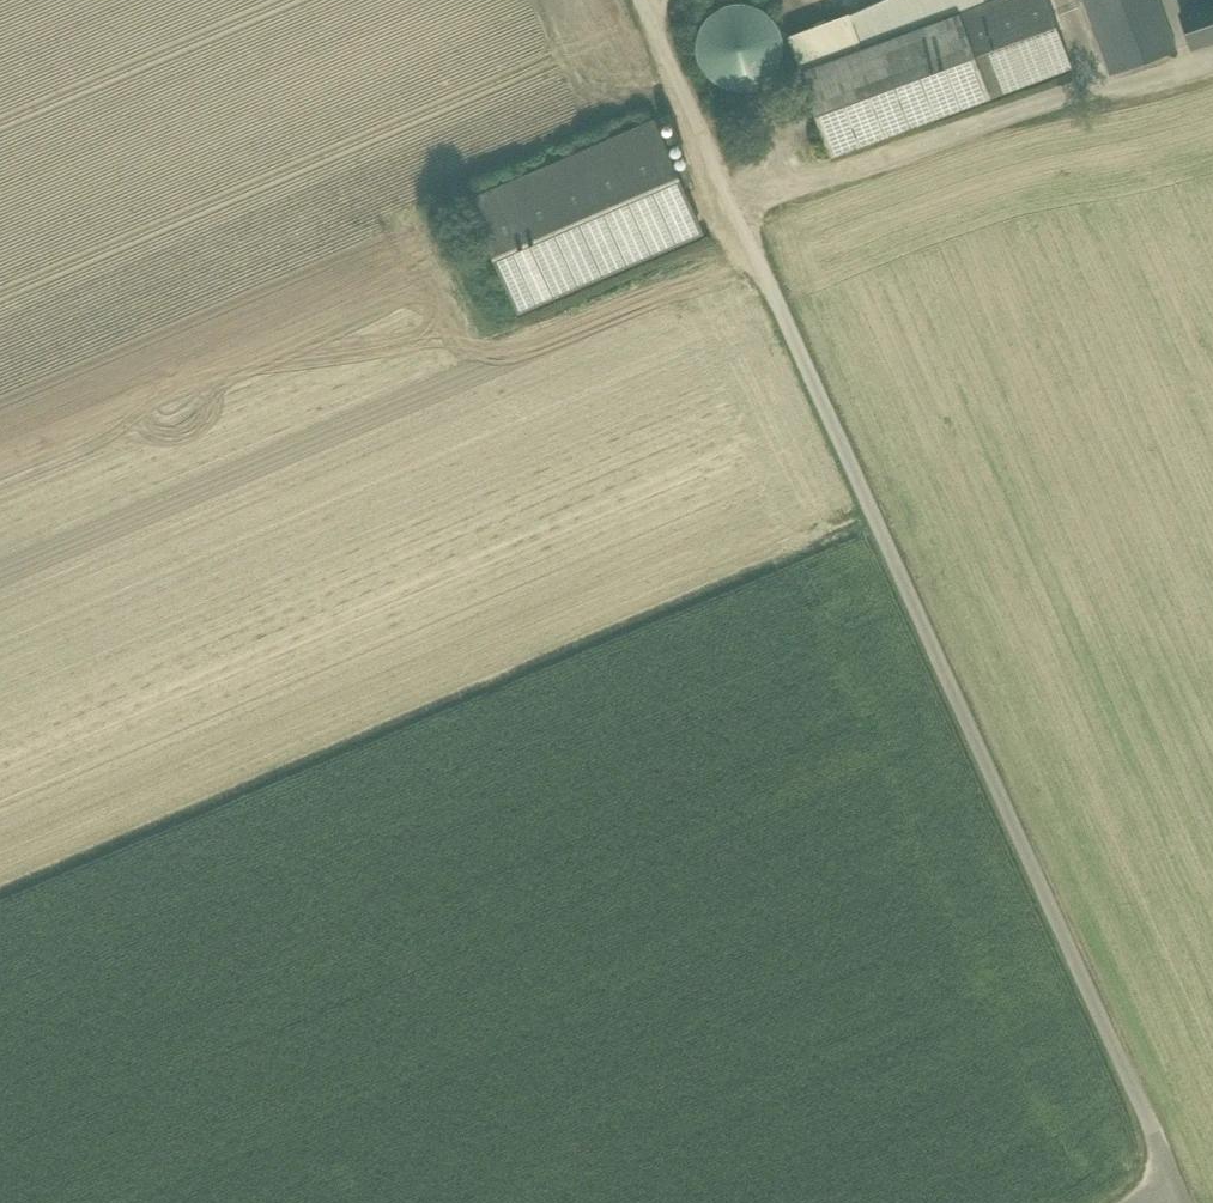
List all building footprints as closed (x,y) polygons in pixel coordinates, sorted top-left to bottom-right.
[(801,73),(984,5),(983,0),(882,0),(790,42),(801,73)] [(832,155),(1070,66),(1046,0),(997,0),(984,5),(801,73),(832,155)] [(1177,51),(1165,22),(1157,0),(1084,0),(1111,74),(1177,51)] [(744,3),(727,4),(713,12),(702,25),(697,41),(698,57),(706,72),(719,83),(735,88),(751,86),(766,78),(777,66),(782,50),(781,33),(773,18),(760,8),(744,3)] [(1182,15),(1193,45),(1212,38),(1212,5),(1182,15)] [(472,200),(519,311),(702,232),(654,122),(472,200)]
